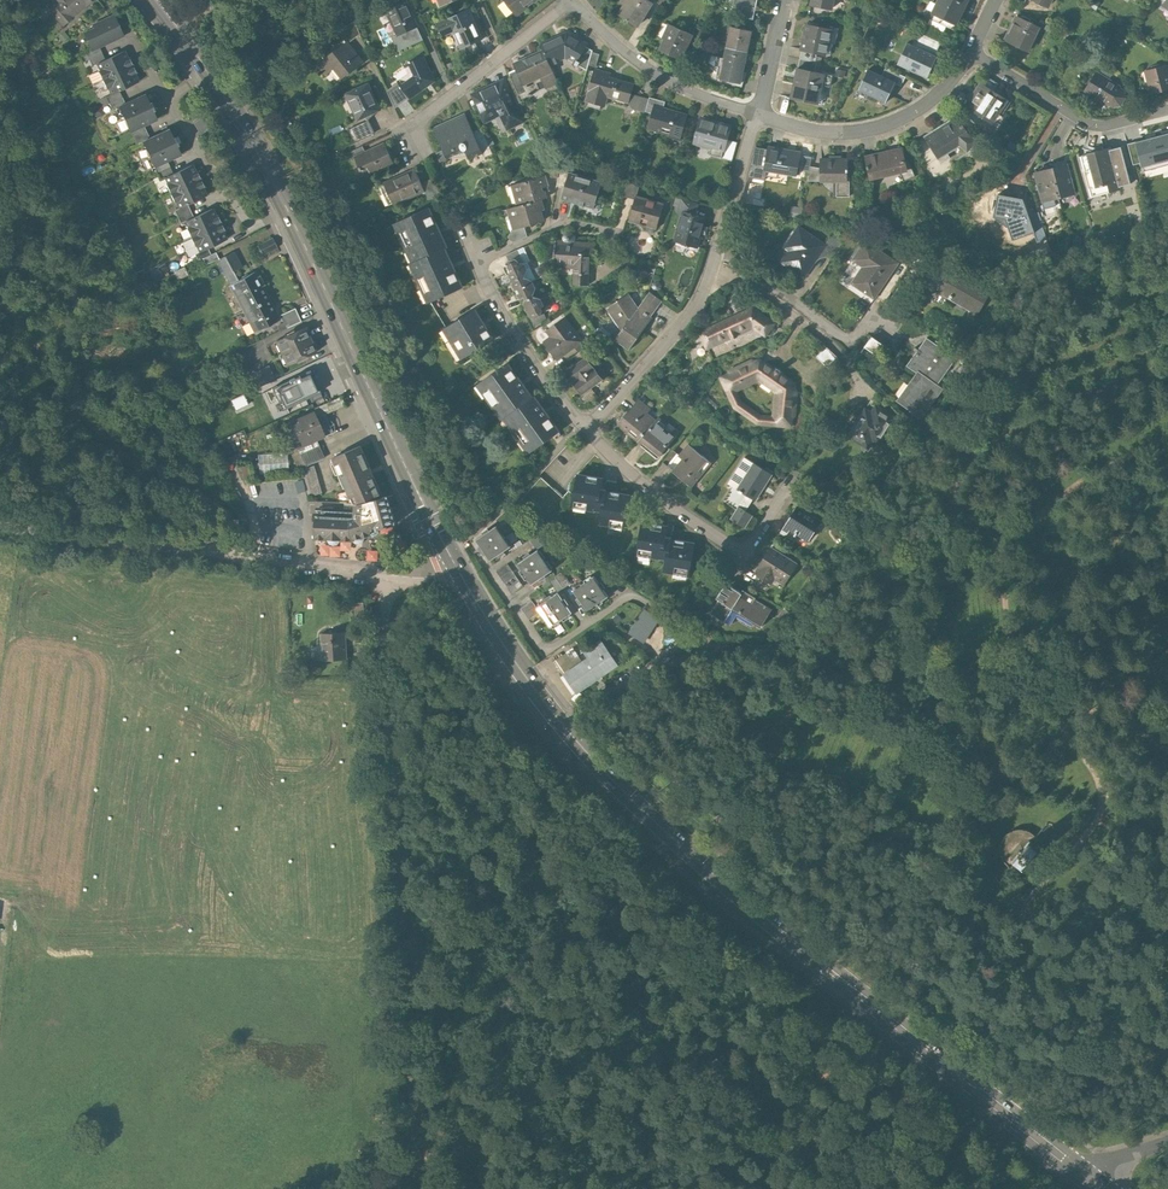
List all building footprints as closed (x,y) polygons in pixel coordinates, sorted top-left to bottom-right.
[(55,1),(46,9),(60,26),(92,0),(54,0),(55,1)] [(407,0),(396,0),(379,7),(397,51),(424,40),(407,0)] [(516,16),(537,0),(503,0),(516,16)] [(638,26),(654,3),(649,0),(620,0),(625,4),(618,13),(638,26)] [(812,5),(831,9),(833,0),(813,0),(812,5)] [(968,0),(939,0),(933,14),(956,25),(968,0)] [(486,40),(471,5),(433,22),(440,39),(452,33),(460,51),(486,40)] [(113,13),(79,29),(90,53),(124,37),(113,13)] [(1040,25),(1015,13),(1001,39),(1027,52),(1040,25)] [(694,33),(668,21),(656,47),(681,59),(694,33)] [(730,23),(726,46),(750,50),(754,27),(730,23)] [(830,29),(807,25),(802,50),(825,55),(830,29)] [(588,70),(592,50),(567,33),(541,45),(543,49),(550,64),(565,58),(588,70)] [(362,60),(346,39),(315,63),(331,84),(362,60)] [(937,57),(907,43),(897,65),(927,78),(937,57)] [(726,46),(721,78),(745,82),(750,50),(726,46)] [(550,64),(543,49),(512,64),(522,86),(540,77),(545,89),(559,83),(550,64)] [(131,65),(124,50),(95,63),(102,78),(131,65)] [(435,81),(424,54),(403,65),(407,73),(386,90),(393,109),(435,81)] [(1142,70),(1149,94),(1167,89),(1167,64),(1167,63),(1142,70)] [(137,80),(131,65),(102,78),(108,93),(137,80)] [(634,78),(594,67),(585,102),(606,108),(609,99),(627,104),(634,78)] [(823,74),(798,69),(792,98),(817,104),(823,74)] [(869,70),(859,89),(885,102),(895,83),(869,70)] [(1126,87),(1095,70),(1083,91),(1114,108),(1126,87)] [(505,77),(469,93),(483,124),(496,118),(503,133),(525,123),(505,77)] [(369,81),(343,92),(355,122),(381,111),(369,81)] [(992,131),(1010,101),(981,83),(963,112),(992,131)] [(156,119),(143,91),(113,106),(127,133),(156,119)] [(687,113),(654,103),(646,129),(679,140),(687,113)] [(480,147),(464,112),(432,126),(444,155),(463,146),(466,153),(480,147)] [(731,123),(702,115),(695,143),(724,151),(731,123)] [(954,117),(922,136),(935,157),(957,145),(965,152),(974,145),(967,138),(954,117)] [(137,139),(153,132),(150,125),(134,133),(137,139)] [(140,142),(152,168),(181,155),(169,129),(140,142)] [(1131,141),(1138,168),(1167,160),(1167,132),(1131,141)] [(394,165),(383,140),(350,154),(357,170),(370,165),(373,174),(394,165)] [(902,144),(860,154),(867,181),(909,171),(902,144)] [(1112,146),(1084,153),(1093,187),(1120,180),(1112,146)] [(811,157),(754,147),(748,175),(806,185),(811,157)] [(848,157),(817,157),(817,181),(834,181),(834,198),(848,198),(848,157)] [(1067,162),(1049,167),(1057,199),(1075,194),(1067,162)] [(161,177),(168,194),(198,180),(191,164),(161,177)] [(1049,167),(1032,171),(1040,203),(1057,199),(1049,167)] [(425,191),(414,169),(380,186),(391,208),(425,191)] [(602,180),(569,171),(561,198),(594,208),(602,180)] [(544,175),(510,185),(516,206),(544,197),(550,196),(544,175)] [(168,194),(175,210),(205,196),(198,180),(168,194)] [(1023,197),(994,191),(992,217),(1004,219),(1007,232),(1032,223),(1023,197)] [(664,203),(636,195),(628,221),(656,229),(664,203)] [(516,206),(506,209),(512,230),(550,219),(544,197),(516,206)] [(448,246),(431,206),(392,223),(409,263),(446,247),(448,246)] [(220,224),(213,208),(181,222),(188,238),(220,224)] [(701,251),(709,216),(684,210),(675,245),(701,251)] [(227,240),(220,224),(188,238),(195,254),(227,240)] [(826,243),(797,224),(773,260),(802,279),(826,243)] [(595,242),(555,239),(553,266),(574,268),(573,284),(591,286),(595,242)] [(860,266),(849,283),(873,299),(897,261),(863,239),(850,260),(860,266)] [(408,264),(426,303),(463,287),(446,247),(409,263),(408,264)] [(266,295),(253,271),(239,278),(234,270),(242,266),(234,250),(214,261),(240,309),(266,295)] [(518,264),(517,260),(510,263),(507,266),(509,272),(508,275),(512,284),(525,278),(524,275),(527,269),(524,264),(521,263),(518,264)] [(993,286),(951,263),(934,293),(976,316),(993,286)] [(525,278),(512,284),(517,298),(524,300),(534,296),(537,288),(534,281),(525,278)] [(629,292),(605,307),(623,332),(633,317),(638,308),(629,292)] [(646,326),(663,301),(649,292),(638,308),(633,317),(646,326)] [(279,319),(266,295),(240,309),(253,333),(279,319)] [(534,296),(524,300),(522,304),(528,316),(535,319),(542,314),(541,309),(544,306),(541,299),(534,296)] [(704,352),(756,329),(767,337),(778,323),(753,306),(695,332),(704,352)] [(298,307),(282,313),(288,326),(303,321),(298,307)] [(494,339),(475,309),(442,330),(461,360),(494,339)] [(556,362),(573,350),(583,344),(565,317),(545,330),(550,337),(542,342),(556,362)] [(630,351),(646,326),(633,317),(623,332),(616,342),(630,351)] [(306,329),(273,345),(283,367),(316,351),(306,329)] [(875,358),(885,343),(874,335),(863,350),(875,358)] [(905,366),(915,373),(895,402),(921,421),(943,390),(936,385),(955,358),(926,337),(905,366)] [(817,356),(829,366),(839,355),(828,345),(817,356)] [(757,425),(787,428),(794,423),(797,382),(761,356),(719,376),(732,409),(757,425)] [(533,397),(507,362),(475,386),(501,420),(533,397)] [(597,371),(590,362),(568,379),(575,387),(597,371)] [(270,364),(252,373),(258,385),(276,376),(270,364)] [(282,411),(320,393),(310,371),(272,389),(282,411)] [(603,380),(597,371),(575,387),(581,396),(603,380)] [(533,397),(501,420),(529,457),(562,433),(534,396),(533,397)] [(659,415),(638,399),(616,427),(637,443),(659,415)] [(880,449),(898,417),(873,403),(869,411),(857,404),(840,433),(863,445),(865,441),(880,449)] [(325,436),(314,409),(283,421),(294,449),(299,447),(306,464),(324,457),(317,439),(325,436)] [(679,431),(659,415),(637,443),(658,459),(679,431)] [(712,464),(688,445),(668,469),(692,489),(712,464)] [(354,492),(355,497),(379,491),(359,446),(330,458),(347,493),(354,492)] [(287,453),(258,455),(259,471),(288,469),(287,453)] [(782,481),(745,457),(728,484),(733,487),(724,501),(735,508),(728,519),(746,530),(753,520),(756,523),(766,509),(764,507),(782,481)] [(630,496),(600,491),(601,480),(578,476),(573,507),(603,512),(601,528),(624,531),(630,496)] [(300,492),(307,489),(303,479),(296,481),(300,492)] [(352,507),(316,505),(312,539),(350,541),(397,529),(385,491),(379,491),(355,497),(352,507)] [(824,522),(798,506),(781,534),(794,542),(797,537),(809,545),(824,522)] [(669,527),(643,523),(638,555),(667,560),(665,572),(690,576),(695,544),(667,540),(669,527)] [(498,527),(497,525),(489,530),(488,528),(482,532),(483,534),(476,540),(480,545),(478,547),(481,551),(504,536),(503,534),(504,533),(500,526),(498,527)] [(505,537),(504,536),(481,551),(484,556),(486,555),(490,561),(497,555),(499,558),(505,554),(503,552),(511,546),(510,545),(512,543),(507,536),(505,537)] [(545,557),(538,546),(516,560),(523,571),(545,557)] [(798,564),(771,547),(754,575),(772,586),(776,581),(784,586),(798,564)] [(552,568),(545,557),(523,571),(530,582),(552,568)] [(523,587),(508,564),(497,571),(512,594),(523,587)] [(563,571),(553,576),(559,588),(569,583),(563,571)] [(594,574),(583,582),(597,601),(607,594),(594,574)] [(583,582),(573,589),(587,608),(597,601),(583,582)] [(716,601),(719,602),(710,615),(724,624),(733,611),(763,628),(773,610),(727,583),(716,601)] [(557,592),(547,599),(560,619),(571,611),(557,592)] [(536,606),(531,598),(520,605),(528,616),(538,609),(536,606)] [(547,599),(536,606),(538,609),(550,626),(560,619),(547,599)] [(364,618),(363,603),(355,603),(355,618),(364,618)] [(661,617),(645,609),(631,635),(647,644),(661,617)] [(321,634),(322,661),(347,660),(346,633),(321,634)] [(619,661),(601,635),(582,648),(587,655),(563,672),(576,691),(619,661)] [(1035,844),(1025,835),(1017,844),(1008,854),(1018,863),(1035,844)] [(1026,856),(1036,863),(1050,844),(1041,837),(1026,856)]
